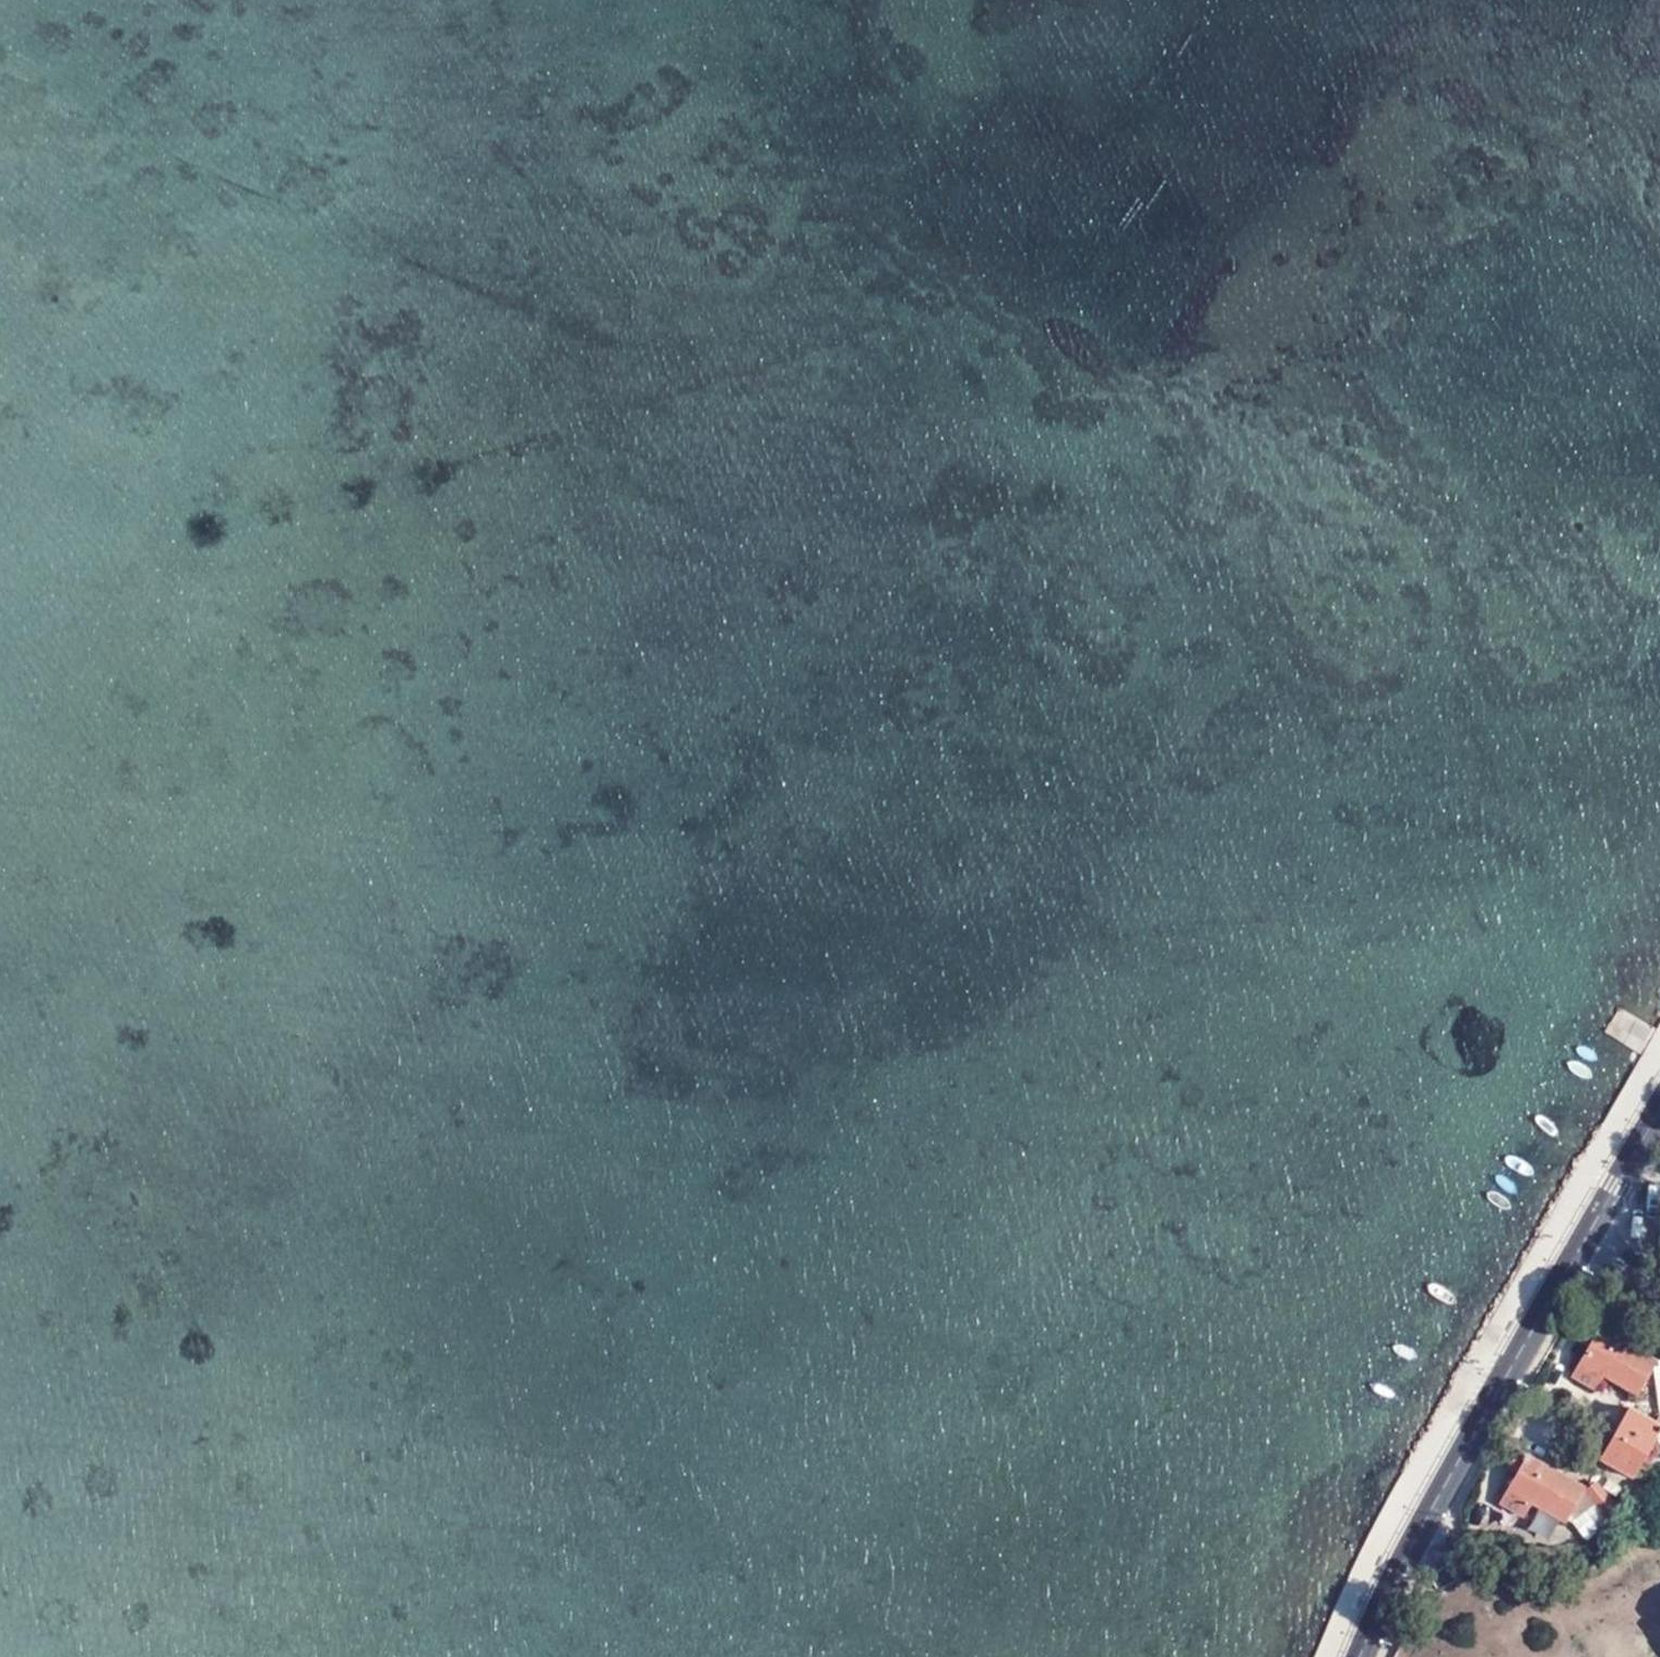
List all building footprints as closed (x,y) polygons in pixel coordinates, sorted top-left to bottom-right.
[(1589,1340),(1599,1322),(1590,1317),(1580,1334),(1589,1340)] [(1655,1354),(1599,1322),(1589,1340),(1578,1358),(1601,1372),(1605,1367),(1637,1385),(1655,1354)] [(1659,1422),(1659,1416),(1629,1399),(1600,1448),(1634,1467),(1646,1444),(1659,1422)] [(1659,1445),(1659,1422),(1646,1444),(1657,1450),(1659,1445)] [(1511,1462),(1520,1467),(1529,1449),(1520,1444),(1511,1462)] [(1529,1449),(1520,1467),(1503,1499),(1526,1511),(1535,1495),(1567,1514),(1585,1480),(1529,1449)] [(1589,1534),(1609,1519),(1598,1503),(1577,1519),(1589,1534)]
